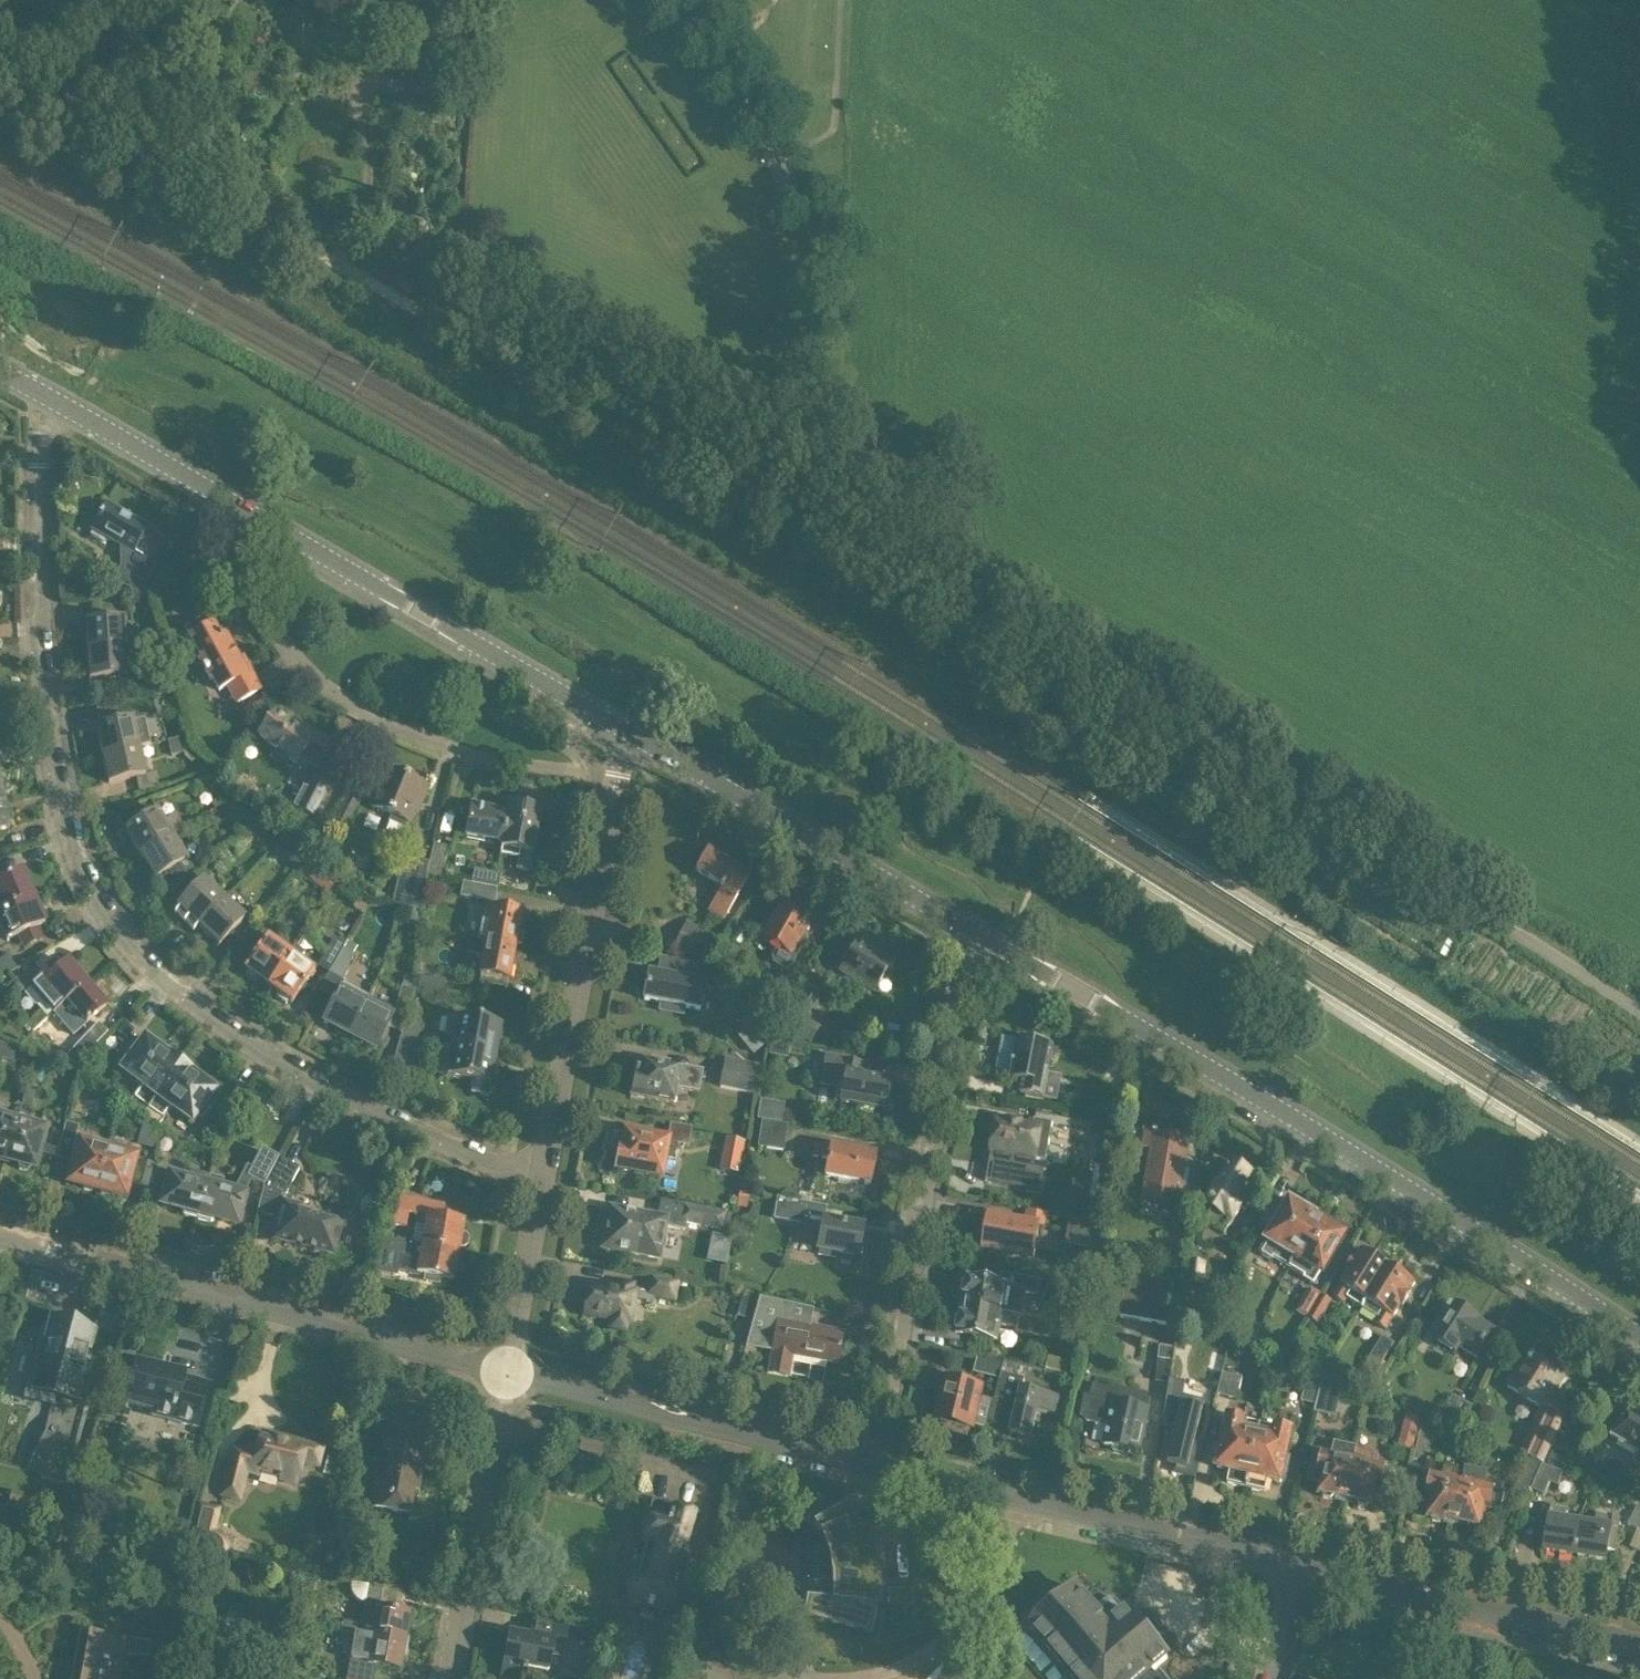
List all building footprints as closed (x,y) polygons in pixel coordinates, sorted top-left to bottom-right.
[(168,12),(175,0),(147,0),(168,12)] [(106,503),(91,529),(119,546),(133,554),(135,550),(150,560),(152,557),(162,541),(146,531),(148,528),(106,503)] [(120,566),(111,579),(129,591),(130,597),(151,596),(151,595),(168,566),(152,557),(150,560),(135,550),(133,554),(119,546),(120,566)] [(199,662),(208,678),(211,677),(218,691),(227,686),(236,703),(260,690),(242,658),(238,660),(224,635),(221,637),(219,635),(217,636),(206,616),(201,619),(197,620),(192,622),(190,625),(184,628),(202,660),(199,662)] [(85,622),(87,651),(125,648),(123,620),(85,622)] [(140,633),(144,647),(157,644),(153,630),(140,633)] [(157,644),(144,647),(148,662),(160,659),(157,644)] [(125,648),(87,651),(89,679),(126,676),(125,648)] [(261,700),(243,709),(255,722),(266,708),(261,700)] [(322,759),(331,742),(317,735),(314,735),(290,715),(285,721),(275,713),(258,734),(294,763),(305,750),(322,759)] [(132,720),(96,728),(102,756),(138,748),(149,745),(144,724),(142,722),(133,724),(132,720)] [(180,739),(167,742),(171,756),(183,753),(180,739)] [(138,748),(102,756),(108,783),(145,775),(138,748)] [(303,787),(293,806),(312,816),(336,771),(320,763),(307,788),(303,787)] [(377,791),(370,807),(390,815),(387,822),(404,829),(407,823),(408,823),(418,801),(421,802),(427,787),(390,771),(381,793),(377,791)] [(209,790),(220,800),(229,790),(218,780),(209,790)] [(229,790),(220,800),(232,809),(240,799),(229,790)] [(350,817),(357,803),(347,798),(339,812),(350,817)] [(7,828),(7,825),(10,822),(8,814),(4,812),(2,800),(0,800),(0,829),(7,828)] [(508,813),(502,844),(500,856),(517,859),(515,870),(528,872),(540,811),(509,805),(508,813)] [(465,837),(502,844),(508,813),(471,806),(465,837)] [(309,820),(290,810),(281,827),(300,838),(309,820)] [(156,811),(125,830),(139,855),(171,836),(184,828),(176,814),(163,822),(156,811)] [(262,835),(273,845),(282,835),(270,826),(262,835)] [(282,835),(273,845),(284,855),(293,845),(282,835)] [(171,836),(139,855),(154,879),(168,871),(174,880),(192,869),(186,860),(171,836)] [(1009,839),(1001,853),(1010,859),(1018,845),(1009,839)] [(428,863),(426,874),(439,877),(446,848),(433,844),(428,863)] [(708,911),(723,920),(749,877),(707,852),(695,871),(722,887),(708,911)] [(403,857),(390,908),(421,911),(424,879),(426,874),(428,863),(403,857)] [(33,897),(21,870),(0,880),(0,898),(1,899),(0,900),(0,912),(33,897)] [(472,884),(495,888),(497,875),(474,871),(472,884)] [(176,907),(197,926),(222,898),(202,879),(176,907)] [(461,883),(459,896),(493,903),(496,890),(461,883)] [(1,926),(7,940),(18,935),(23,947),(42,939),(36,927),(45,923),(33,897),(0,912),(0,927),(1,926)] [(222,898),(197,926),(217,945),(243,918),(222,898)] [(780,904),(761,938),(776,947),(770,957),(772,964),(782,970),(787,968),(794,957),(790,955),(810,921),(780,904)] [(484,908),(477,941),(514,948),(514,945),(520,946),(523,933),(517,932),(520,915),(484,908)] [(672,948),(705,964),(718,938),(685,922),(672,948)] [(307,929),(303,936),(315,945),(320,938),(307,929)] [(256,979),(267,986),(292,950),(283,944),(280,948),(266,938),(243,969),(246,971),(244,975),(254,982),(256,979)] [(317,966),(328,973),(342,949),(343,946),(332,939),(317,966)] [(514,948),(477,941),(470,939),(467,954),(482,957),(479,975),(480,976),(479,983),(504,988),(506,981),(507,981),(514,948)] [(840,971),(874,991),(891,961),(857,942),(840,971)] [(342,949),(328,973),(341,980),(355,957),(342,949)] [(292,950),(267,986),(278,994),(276,997),(285,1003),(287,1001),(290,1003),(313,971),(299,961),(302,957),(292,950)] [(15,968),(7,956),(0,960),(0,978),(15,968)] [(30,985),(54,1013),(58,1009),(86,985),(67,963),(47,979),(43,974),(30,985)] [(648,974),(643,999),(659,1002),(658,1013),(686,1018),(687,1008),(703,1010),(708,986),(706,986),(709,967),(693,965),(690,981),(648,974)] [(419,989),(441,993),(444,980),(422,976),(419,989)] [(7,1003),(23,989),(15,980),(0,992),(0,995),(7,1003)] [(403,981),(396,1007),(408,1010),(415,984),(403,981)] [(86,985),(58,1009),(71,1025),(68,1032),(78,1038),(85,1024),(105,1007),(86,985)] [(347,1035),(349,1036),(367,998),(342,985),(323,1022),(336,1029),(335,1031),(336,1033),(344,1037),(346,1036),(347,1035)] [(793,1002),(778,1029),(798,1041),(799,1039),(808,1044),(818,1028),(807,1022),(819,1004),(800,992),(793,1002)] [(753,994),(743,1013),(768,1027),(779,1009),(767,1002),(753,994)] [(367,998),(349,1036),(351,1037),(350,1038),(351,1040),(358,1044),(360,1043),(361,1042),(374,1049),(391,1018),(390,1017),(393,1011),(367,998)] [(27,1023),(33,1030),(45,1020),(39,1013),(27,1023)] [(454,1038),(452,1049),(493,1057),(498,1028),(457,1020),(457,1021),(446,1019),(443,1036),(454,1038)] [(45,1020),(33,1030),(39,1037),(51,1027),(45,1020)] [(125,1021),(117,1032),(128,1039),(135,1029),(125,1021)] [(75,1048),(84,1057),(107,1033),(97,1024),(75,1048)] [(751,1027),(737,1039),(752,1057),(766,1045),(751,1027)] [(403,1029),(400,1040),(415,1042),(417,1031),(403,1029)] [(128,1104),(143,1115),(180,1064),(168,1056),(163,1053),(164,1047),(154,1039),(148,1042),(144,1038),(135,1050),(131,1047),(121,1060),(125,1063),(120,1070),(141,1086),(128,1104)] [(1005,1039),(999,1073),(1012,1076),(1011,1079),(1023,1082),(1020,1098),(1057,1104),(1061,1078),(1048,1075),(1053,1046),(1018,1040),(1018,1042),(1005,1039)] [(400,1040),(393,1062),(411,1067),(415,1042),(400,1040)] [(790,1042),(771,1040),(769,1054),(787,1057),(790,1042)] [(2,1059),(12,1062),(15,1050),(0,1043),(0,1065),(2,1059)] [(440,1047),(435,1076),(469,1082),(470,1094),(481,1096),(487,1086),(488,1086),(493,1057),(452,1049),(440,1047)] [(818,1083),(841,1087),(839,1101),(883,1109),(885,1096),(888,1097),(890,1083),(887,1083),(888,1081),(862,1077),(864,1064),(823,1057),(818,1083)] [(719,1086),(753,1092),(758,1064),(724,1059),(719,1086)] [(637,1062),(635,1074),(634,1074),(630,1096),(672,1103),(675,1088),(697,1092),(701,1070),(679,1066),(678,1069),(668,1067),(668,1065),(651,1063),(651,1064),(639,1062),(637,1062)] [(180,1064),(143,1115),(157,1126),(171,1108),(191,1123),(197,1116),(201,1119),(211,1106),(206,1103),(215,1091),(210,1087),(211,1081),(201,1074),(195,1076),(191,1073),(180,1064)] [(26,1091),(21,1107),(31,1109),(35,1093),(26,1091)] [(6,1161),(17,1118),(6,1115),(5,1120),(0,1119),(0,1159),(6,1161)] [(17,1118),(6,1161),(17,1164),(17,1166),(19,1170),(27,1172),(31,1169),(32,1168),(34,1168),(44,1131),(26,1126),(28,1121),(17,1118)] [(1033,1125),(997,1119),(991,1152),(1046,1161),(1053,1123),(1034,1119),(1033,1125)] [(757,1146),(782,1150),(785,1126),(761,1122),(757,1146)] [(1142,1199),(1184,1206),(1188,1187),(1181,1185),(1190,1137),(1164,1134),(1144,1130),(1141,1148),(1150,1150),(1142,1199)] [(63,1134),(56,1157),(69,1160),(75,1137),(63,1134)] [(616,1170),(660,1177),(663,1159),(673,1161),(676,1144),(666,1142),(624,1134),(621,1149),(620,1149),(616,1170)] [(713,1139),(709,1157),(735,1162),(738,1144),(713,1139)] [(94,1190),(96,1191),(107,1150),(79,1143),(68,1183),(81,1187),(83,1190),(91,1192),(94,1190)] [(837,1180),(837,1182),(851,1185),(851,1183),(868,1186),(874,1155),(829,1147),(829,1148),(813,1145),(811,1156),(826,1159),(823,1177),(837,1180)] [(107,1150),(96,1191),(98,1191),(100,1195),(108,1197),(111,1195),(124,1198),(135,1158),(107,1150)] [(206,1185),(197,1220),(210,1224),(215,1220),(235,1225),(244,1195),(252,1182),(263,1187),(264,1185),(277,1160),(260,1151),(249,1171),(247,1171),(241,1176),(234,1192),(206,1185)] [(264,1185),(263,1187),(280,1192),(286,1195),(298,1172),(277,1160),(264,1185)] [(147,1188),(152,1170),(151,1169),(152,1164),(143,1162),(136,1185),(147,1188)] [(1212,1207),(1203,1220),(1223,1234),(1242,1205),(1235,1200),(1251,1176),(1232,1163),(1206,1203),(1212,1207)] [(147,1188),(158,1191),(163,1173),(152,1170),(147,1188)] [(197,1220),(206,1185),(208,1175),(188,1170),(184,1181),(169,1177),(161,1205),(181,1210),(183,1216),(197,1220)] [(271,1240),(333,1257),(341,1227),(299,1216),(300,1210),(280,1205),(286,1195),(280,1192),(263,1187),(255,1215),(277,1220),(271,1240)] [(737,1192),(735,1208),(746,1210),(748,1194),(737,1192)] [(398,1197),(387,1223),(405,1227),(408,1214),(416,1215),(411,1243),(421,1245),(457,1252),(458,1246),(463,1247),(466,1244),(467,1238),(465,1235),(460,1234),(462,1223),(441,1219),(444,1206),(398,1197)] [(777,1199),(775,1218),(803,1223),(801,1236),(818,1239),(816,1249),(818,1250),(817,1255),(835,1258),(835,1253),(856,1256),(861,1228),(832,1223),(833,1220),(822,1218),(824,1207),(798,1202),(777,1199)] [(1063,1200),(1060,1215),(1086,1220),(1089,1205),(1063,1200)] [(1266,1223),(1275,1228),(1287,1206),(1279,1201),(1266,1223)] [(602,1233),(601,1240),(602,1243),(601,1248),(643,1255),(657,1258),(662,1227),(684,1230),(685,1223),(721,1230),(724,1214),(660,1202),(657,1219),(650,1218),(651,1217),(609,1209),(605,1230),(602,1233)] [(1273,1257),(1289,1267),(1319,1215),(1305,1207),(1303,1209),(1290,1202),(1268,1239),(1267,1239),(1260,1251),(1273,1259),(1273,1257)] [(1047,1214),(1026,1211),(1024,1224),(1039,1226),(1045,1227),(1047,1214)] [(1319,1215),(1289,1267),(1305,1276),(1304,1278),(1314,1284),(1321,1272),(1323,1273),(1346,1235),(1332,1226),(1333,1224),(1319,1215)] [(989,1217),(983,1250),(1033,1259),(1039,1226),(1024,1224),(989,1217)] [(1103,1225),(1070,1219),(1065,1244),(1098,1251),(1103,1225)] [(713,1235),(707,1260),(725,1264),(730,1239),(713,1235)] [(381,1238),(375,1271),(397,1275),(401,1253),(415,1256),(412,1272),(452,1280),(454,1270),(459,1271),(462,1269),(463,1262),(461,1259),(456,1258),(457,1252),(421,1245),(411,1243),(381,1238)] [(1347,1298),(1363,1307),(1390,1263),(1375,1254),(1374,1257),(1362,1250),(1356,1259),(1354,1257),(1346,1271),(1348,1272),(1333,1296),(1344,1303),(1347,1298)] [(1185,1299),(1197,1302),(1204,1263),(1192,1261),(1185,1299)] [(1390,1263),(1363,1307),(1378,1317),(1375,1322),(1386,1329),(1401,1305),(1403,1307),(1412,1293),(1409,1292),(1415,1283),(1404,1276),(1405,1273),(1390,1263)] [(961,1278),(957,1304),(1020,1316),(1020,1315),(1016,1314),(1020,1291),(1031,1293),(1034,1278),(996,1272),(994,1283),(961,1278)] [(1089,1289),(1091,1277),(1078,1274),(1076,1287),(1089,1289)] [(1127,1275),(1125,1289),(1148,1293),(1145,1307),(1168,1311),(1173,1283),(1127,1275)] [(647,1295),(673,1300),(676,1283),(650,1278),(647,1295)] [(634,1291),(631,1291),(632,1285),(618,1283),(617,1288),(594,1284),(593,1290),(589,1292),(586,1296),(586,1301),(587,1305),(590,1309),(589,1315),(611,1319),(610,1328),(624,1330),(626,1322),(629,1322),(634,1291)] [(1296,1312),(1306,1318),(1306,1316),(1320,1294),(1310,1288),(1296,1312)] [(1120,1317),(1165,1325),(1166,1325),(1168,1311),(1145,1307),(1148,1293),(1125,1289),(1120,1317)] [(1320,1294),(1306,1316),(1316,1322),(1331,1298),(1321,1292),(1320,1294)] [(736,1317),(748,1320),(754,1297),(743,1294),(736,1317)] [(4,1328),(9,1304),(0,1302),(0,1327),(4,1328)] [(761,1302),(746,1340),(772,1345),(767,1373),(788,1377),(792,1356),(838,1364),(843,1334),(810,1328),(813,1311),(761,1302)] [(1020,1316),(957,1304),(952,1331),(996,1339),(999,1325),(1018,1328),(1046,1333),(1048,1321),(1020,1316)] [(1436,1338),(1435,1339),(1455,1352),(1459,1347),(1477,1358),(1493,1332),(1481,1324),(1482,1322),(1456,1306),(1444,1325),(1439,1324),(1434,1333),(1436,1338)] [(52,1330),(44,1328),(28,1387),(36,1389),(36,1393),(55,1398),(36,1475),(69,1483),(91,1404),(76,1399),(84,1369),(91,1341),(93,1335),(78,1331),(54,1325),(52,1330)] [(1202,1349),(1213,1352),(1226,1355),(1229,1342),(1205,1336),(1202,1349)] [(1368,1362),(1378,1368),(1394,1343),(1383,1336),(1368,1362)] [(1516,1372),(1507,1386),(1542,1409),(1521,1456),(1529,1458),(1544,1464),(1568,1412),(1559,1408),(1550,1397),(1567,1371),(1552,1361),(1548,1366),(1531,1355),(1519,1375),(1516,1372)] [(1045,1369),(1071,1375),(1074,1362),(1048,1356),(1045,1369)] [(125,1402),(152,1410),(151,1415),(196,1428),(208,1388),(182,1381),(183,1377),(137,1364),(138,1362),(123,1358),(118,1375),(132,1379),(125,1402)] [(976,1361),(973,1374),(999,1381),(1000,1374),(1001,1373),(1002,1367),(976,1361)] [(994,1398),(988,1422),(998,1424),(1004,1401),(1017,1404),(1010,1435),(1031,1440),(1038,1410),(1061,1416),(1065,1398),(1021,1388),(1023,1379),(1000,1374),(999,1381),(994,1398)] [(1218,1395),(1237,1400),(1242,1379),(1223,1374),(1218,1395)] [(1302,1401),(1316,1404),(1321,1379),(1307,1376),(1302,1401)] [(937,1418),(972,1426),(980,1387),(946,1380),(937,1418)] [(1204,1401),(1183,1396),(1185,1383),(1171,1380),(1161,1425),(1171,1427),(1169,1436),(1174,1437),(1168,1463),(1179,1466),(1179,1462),(1190,1465),(1204,1401)] [(1324,1380),(1316,1412),(1336,1417),(1344,1385),(1324,1380)] [(1086,1397),(1081,1419),(1086,1420),(1085,1423),(1108,1428),(1104,1445),(1112,1447),(1113,1452),(1126,1455),(1129,1450),(1139,1452),(1148,1410),(1146,1409),(1149,1398),(1136,1395),(1137,1393),(1112,1387),(1111,1390),(1094,1386),(1091,1398),(1086,1397)] [(1459,1400),(1448,1425),(1460,1431),(1471,1407),(1459,1400)] [(1633,1462),(1639,1466),(1639,1413),(1628,1405),(1610,1435),(1638,1452),(1633,1462)] [(390,1452),(384,1486),(375,1485),(371,1508),(411,1515),(414,1499),(418,1500),(425,1458),(431,1459),(432,1453),(426,1452),(431,1420),(407,1416),(407,1418),(387,1415),(381,1451),(390,1452)] [(1227,1482),(1246,1487),(1261,1423),(1229,1416),(1217,1468),(1230,1471),(1227,1482)] [(1398,1449),(1414,1453),(1421,1425),(1404,1421),(1398,1449)] [(1421,1425),(1414,1453),(1429,1456),(1435,1424),(1422,1421),(1421,1425)] [(1261,1423),(1246,1487),(1265,1491),(1268,1479),(1280,1482),(1292,1430),(1261,1423)] [(259,1438),(256,1449),(249,1447),(247,1454),(232,1450),(221,1495),(238,1499),(245,1471),(258,1474),(259,1470),(279,1475),(279,1479),(296,1484),(301,1462),(317,1466),(321,1448),(290,1441),(289,1445),(259,1438)] [(1317,1452),(1310,1484),(1320,1486),(1319,1493),(1321,1493),(1323,1498),(1331,1499),(1334,1496),(1345,1499),(1356,1447),(1335,1443),(1332,1455),(1317,1452)] [(1356,1447),(1345,1499),(1356,1501),(1358,1505),(1366,1507),(1369,1504),(1372,1504),(1376,1485),(1380,1486),(1380,1485),(1389,1487),(1393,1469),(1384,1467),(1384,1466),(1375,1464),(1378,1452),(1356,1447)] [(1530,1495),(1532,1489),(1544,1464),(1529,1458),(1515,1488),(1530,1495)] [(339,1462),(328,1459),(324,1473),(335,1476),(339,1462)] [(1544,1464),(1532,1489),(1544,1495),(1550,1482),(1558,1485),(1563,1471),(1544,1464)] [(1448,1523),(1453,1524),(1462,1482),(1455,1480),(1458,1469),(1444,1466),(1442,1477),(1432,1475),(1428,1495),(1431,1496),(1427,1516),(1430,1516),(1431,1520),(1439,1522),(1442,1519),(1449,1520),(1448,1523)] [(1462,1482),(1453,1524),(1459,1525),(1459,1523),(1466,1524),(1467,1528),(1474,1529),(1477,1526),(1480,1527),(1484,1507),(1488,1508),(1489,1507),(1500,1509),(1504,1492),(1492,1489),(1493,1488),(1486,1487),(1488,1475),(1465,1470),(1463,1482),(1462,1482)] [(654,1511),(606,1498),(592,1555),(634,1566),(629,1584),(687,1600),(692,1578),(686,1577),(691,1553),(684,1552),(686,1547),(674,1544),(682,1512),(678,1511),(679,1507),(675,1506),(674,1510),(666,1508),(663,1521),(651,1519),(654,1511)] [(834,1596),(796,1592),(793,1612),(862,1630),(867,1600),(871,1600),(871,1569),(870,1567),(865,1539),(865,1537),(860,1522),(855,1524),(848,1511),(834,1517),(827,1504),(804,1517),(811,1530),(821,1525),(829,1547),(831,1554),(829,1554),(831,1565),(833,1565),(834,1571),(834,1573),(834,1596)] [(1639,1530),(1639,1507),(1637,1505),(1628,1524),(1639,1530)] [(1544,1506),(1539,1539),(1546,1540),(1544,1550),(1575,1555),(1580,1523),(1565,1520),(1566,1510),(1544,1506)] [(194,1556),(209,1558),(210,1556),(225,1559),(225,1556),(225,1553),(224,1550),(224,1549),(223,1548),(221,1545),(219,1543),(217,1541),(216,1540),(213,1539),(218,1513),(203,1510),(194,1556)] [(1580,1523),(1575,1555),(1606,1560),(1608,1549),(1614,1550),(1619,1518),(1596,1514),(1595,1525),(1580,1523)] [(1146,1561),(1143,1573),(1150,1575),(1153,1563),(1146,1561)] [(350,1588),(351,1592),(353,1596),(356,1599),(360,1601),(364,1603),(360,1625),(343,1622),(341,1631),(404,1643),(409,1615),(397,1613),(399,1602),(380,1599),(382,1585),(351,1579),(351,1583),(350,1588)] [(1094,1609),(1077,1589),(1072,1593),(1068,1588),(1031,1621),(1035,1625),(1030,1629),(1074,1678),(1165,1678),(1160,1673),(1156,1677),(1151,1672),(1167,1658),(1154,1643),(1159,1638),(1154,1642),(1152,1640),(1151,1641),(1151,1642),(1150,1643),(1139,1630),(1141,1629),(1141,1630),(1142,1629),(1140,1627),(1146,1623),(1145,1622),(1140,1627),(1127,1612),(1126,1612),(1122,1607),(1121,1608),(1118,1605),(1119,1605),(1118,1604),(1119,1604),(1113,1598),(1108,1597),(1094,1609)] [(890,1590),(890,1604),(913,1603),(913,1589),(890,1590)] [(243,1612),(240,1627),(255,1631),(258,1615),(243,1612)] [(509,1633),(501,1678),(504,1678),(524,1678),(526,1668),(547,1672),(550,1654),(560,1656),(566,1627),(533,1621),(530,1637),(509,1633)] [(404,1643),(341,1631),(341,1633),(342,1643),(343,1652),(350,1660),(346,1678),(372,1678),(374,1666),(399,1671),(404,1643)] [(124,1656),(148,1657),(150,1644),(80,1632),(72,1678),(120,1678),(124,1656)]
